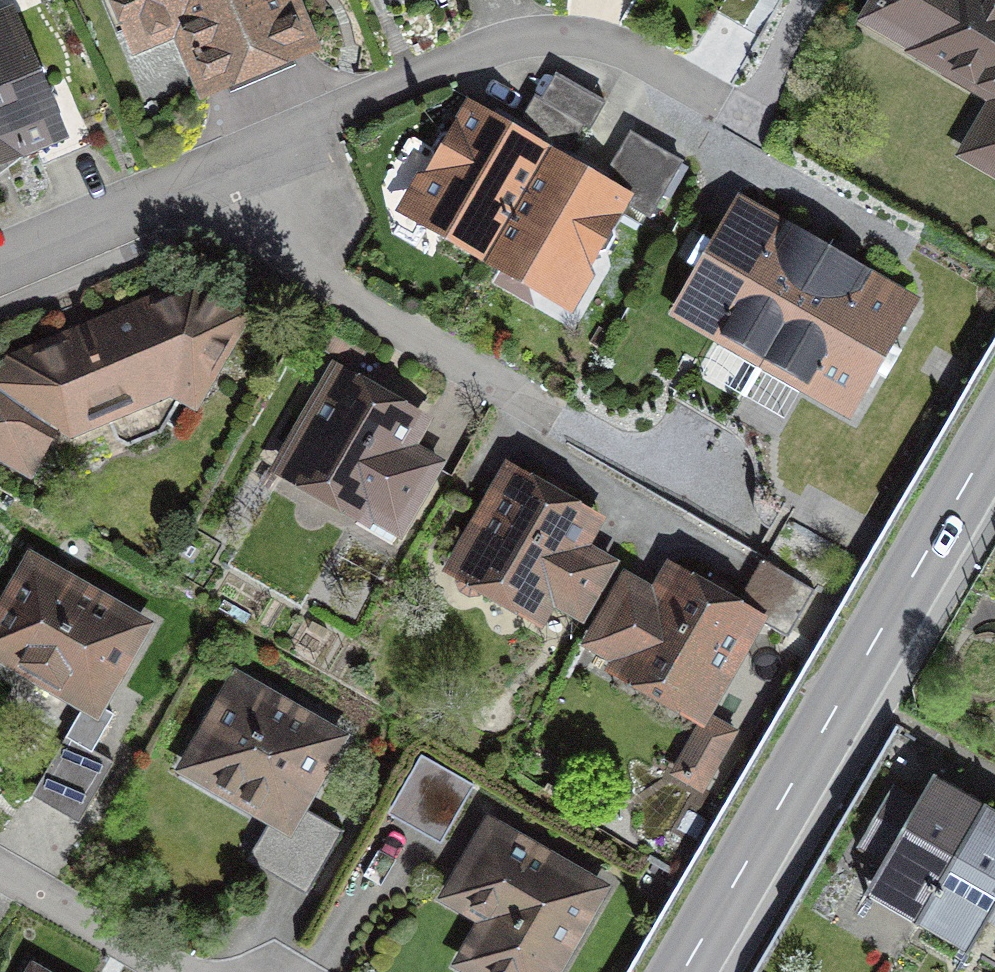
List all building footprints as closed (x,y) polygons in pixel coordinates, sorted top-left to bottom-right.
[(138,62),(178,45),(203,105),(321,56),(298,0),(112,0),(138,62)] [(855,30),(989,108),(956,165),(994,188),(994,0),(872,0),(855,30)] [(0,18),(0,159),(32,145),(35,153),(87,131),(64,79),(41,89),(9,14),(0,18)] [(556,152),(467,102),(400,221),(488,271),(556,152)] [(664,199),(688,152),(633,124),(609,171),(664,199)] [(556,152),(488,271),(571,318),(639,199),(556,152)] [(781,232),(737,207),(678,309),(762,358),(828,245),(787,221),(781,232)] [(828,245),(762,358),(850,408),(910,304),(865,278),(870,269),(828,245)] [(34,483),(59,440),(72,448),(170,408),(199,421),(248,324),(183,291),(0,366),(0,466),(34,483)] [(435,428),(333,371),(273,478),(402,550),(448,469),(420,454),(435,428)] [(608,527),(508,470),(446,577),(543,633),(555,612),(585,629),(615,577),(588,562),(608,527)] [(29,561),(0,613),(0,673),(100,729),(155,632),(29,561)] [(695,717),(754,618),(785,636),(812,591),(762,561),(734,609),(674,573),(660,598),(625,577),(595,629),(630,650),(617,672),(695,717)] [(353,744),(236,678),(177,781),(294,847),(353,744)] [(472,785),(421,756),(392,806),(444,836),(472,785)] [(869,903),(920,932),(987,813),(937,784),(869,903)] [(920,932),(969,961),(994,917),(994,817),(987,813),(920,932)] [(488,824),(439,912),(477,933),(454,971),(571,971),(614,895),(488,824)]
